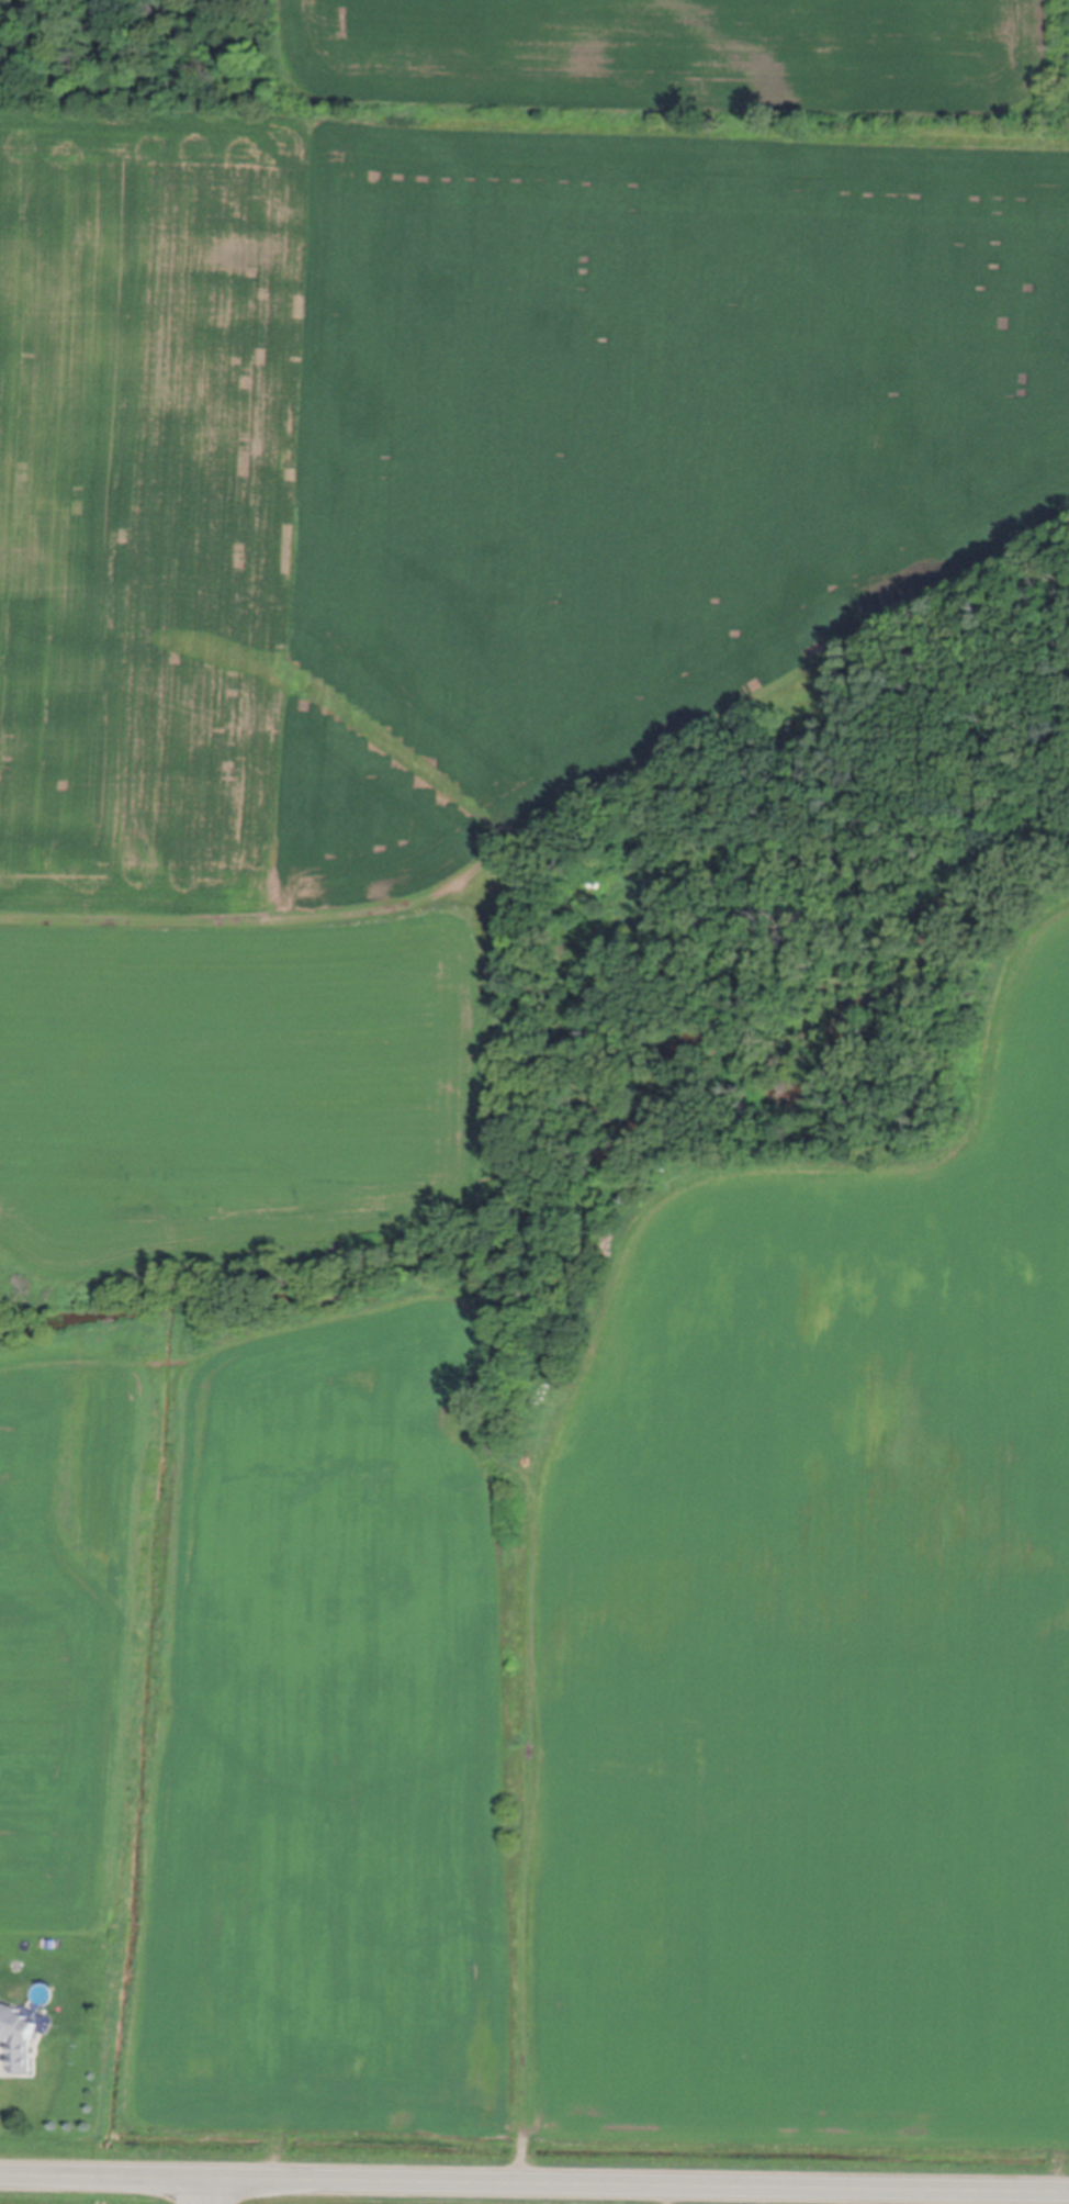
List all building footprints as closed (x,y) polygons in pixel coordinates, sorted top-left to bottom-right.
[(1,2030),(0,2030),(0,2007),(4,1998),(22,2004),(21,2006),(31,2010),(30,2013),(38,2016),(32,2036),(32,2068),(31,2068),(31,2069),(11,2069),(10,2060),(12,2060),(12,2054),(10,2054),(10,2047),(12,2047),(12,2040),(11,2040),(10,2036),(11,2035),(1,2032),(1,2030)]
